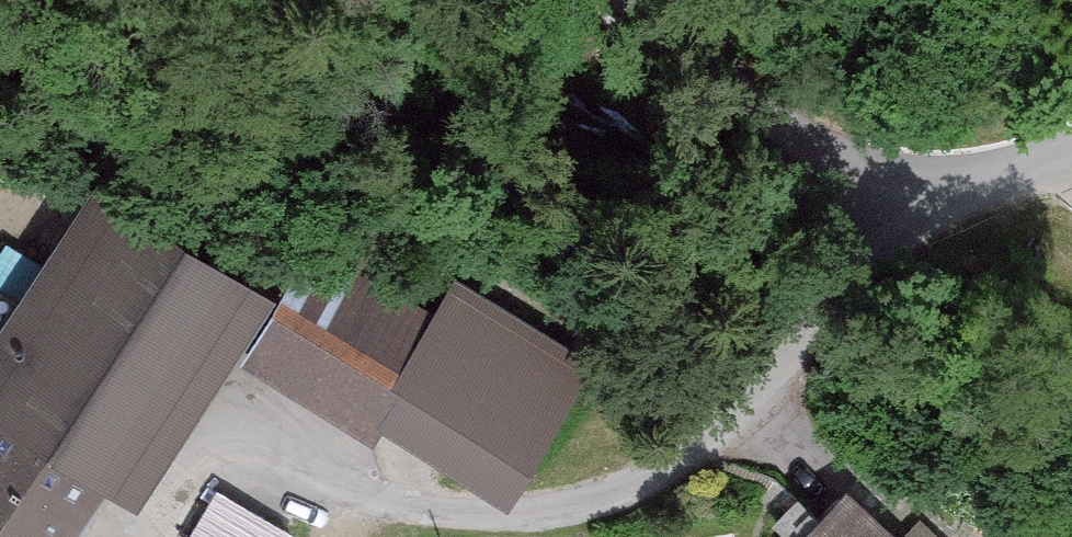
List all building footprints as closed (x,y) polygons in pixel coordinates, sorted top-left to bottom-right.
[(257,291),(85,176),(0,303),(0,536),(51,536),(88,482),(116,500),(257,291)] [(418,314),(310,243),(230,363),(357,446),(371,424),(485,499),(575,365),(442,278),(418,314)] [(186,536),(189,536),(289,536),(295,527),(218,481),(186,536)] [(835,499),(799,536),(874,536),(835,499)]
